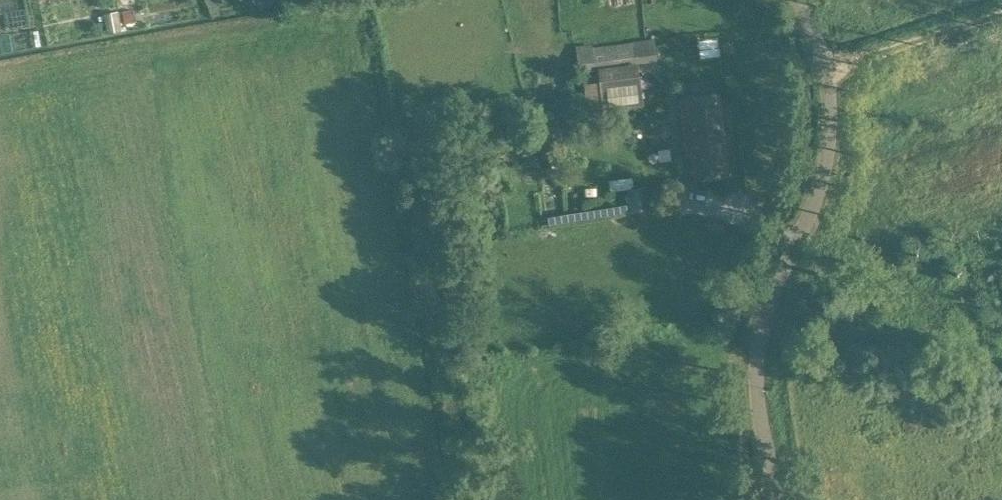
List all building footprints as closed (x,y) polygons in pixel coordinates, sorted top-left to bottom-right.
[(632,42),(592,47),(595,67),(634,62),(657,60),(654,39),(632,42)] [(639,75),(598,80),(599,84),(599,85),(602,111),(602,113),(643,108),(640,79),(639,75)] [(692,158),(695,181),(728,177),(718,92),(680,97),(687,159),(692,158)] [(646,185),(627,189),(631,211),(650,208),(646,185)]
